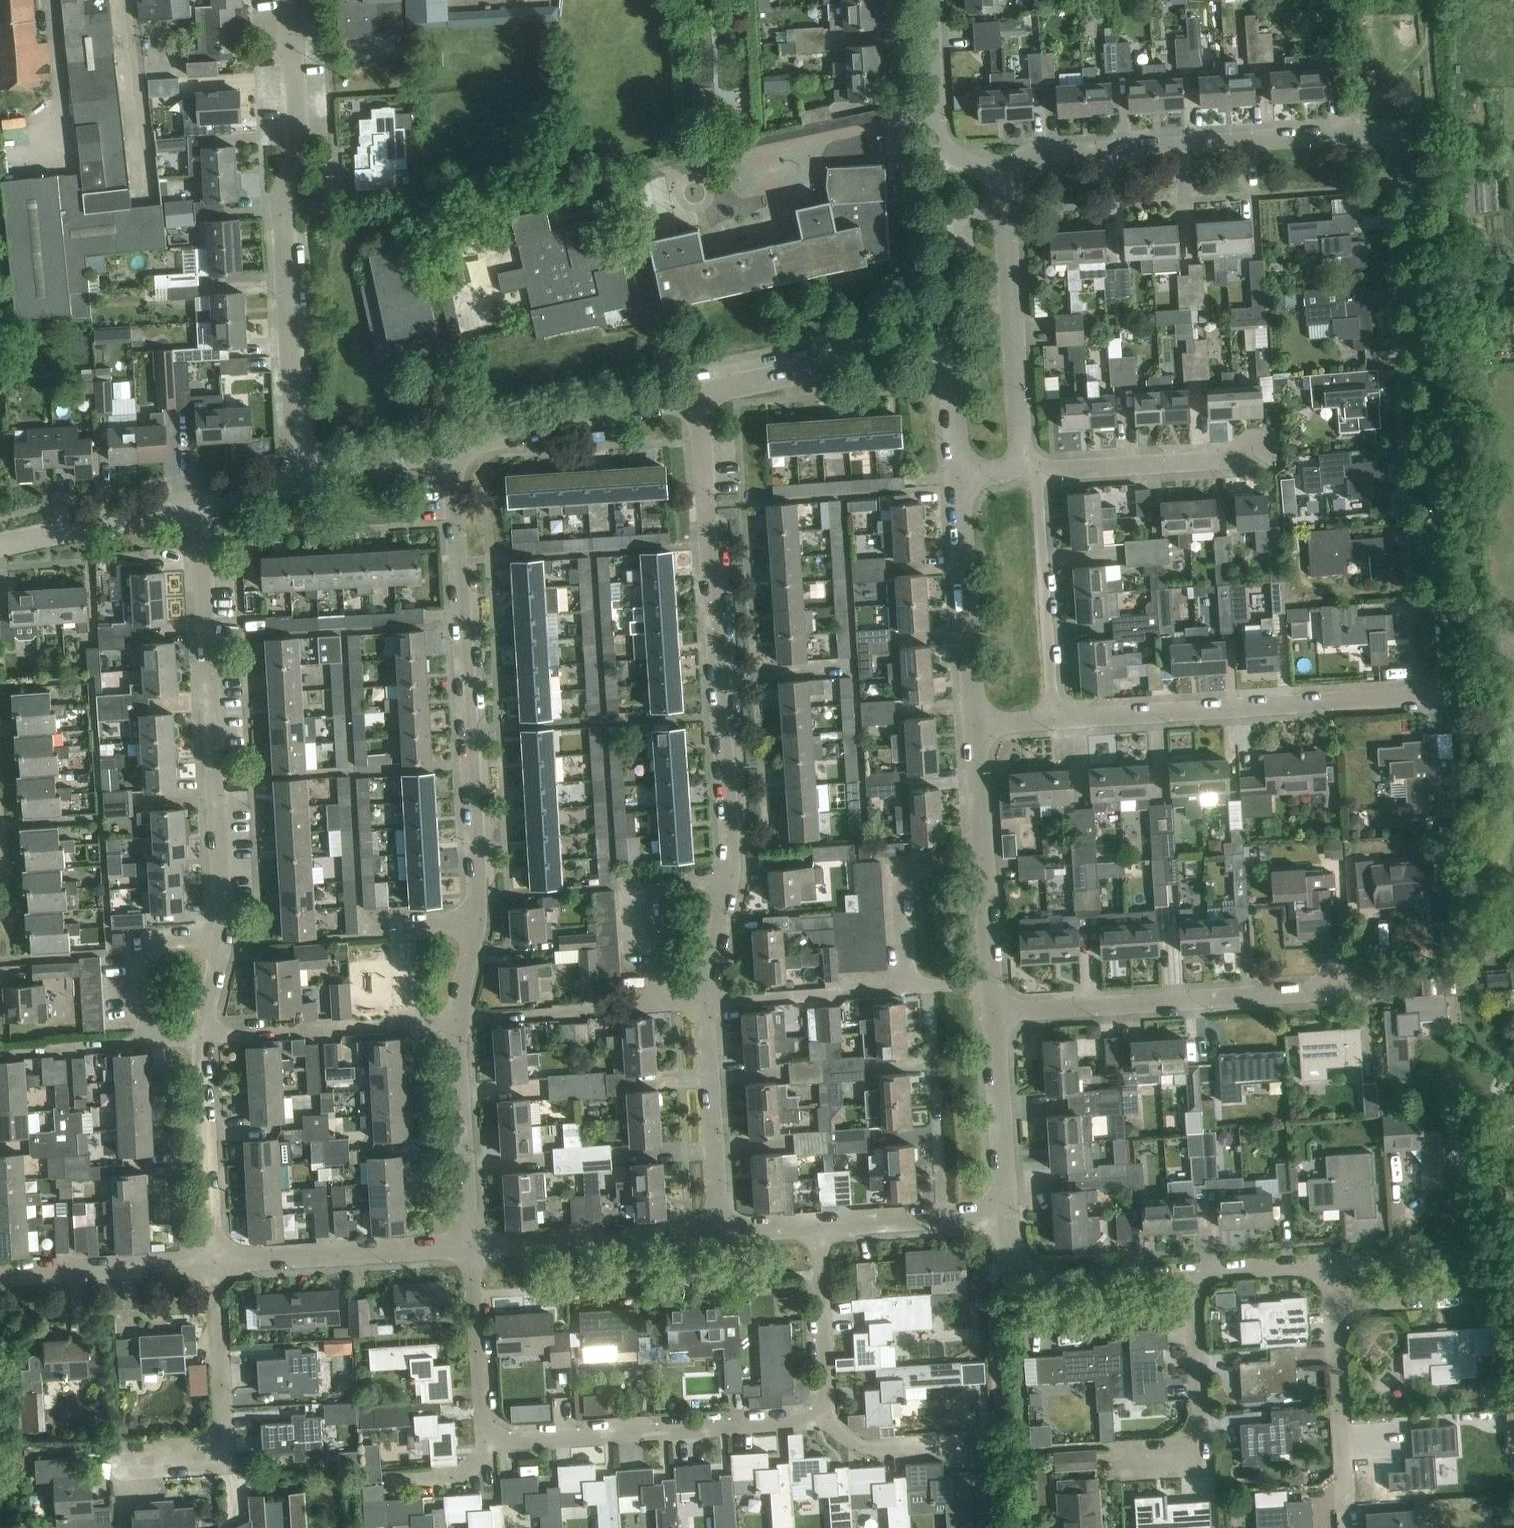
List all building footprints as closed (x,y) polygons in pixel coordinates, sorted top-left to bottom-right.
[(51,65),(49,42),(37,43),(35,20),(33,0),(0,0),(0,88),(41,86),(41,80),(57,78),(56,64),(51,65)] [(85,0),(62,0),(68,48),(69,60),(91,57),(85,0)] [(114,53),(112,35),(113,35),(110,0),(85,0),(91,57),(114,54),(114,53)] [(141,20),(191,14),(190,0),(139,0),(141,20)] [(236,34),(234,5),(242,4),(242,0),(202,0),(202,5),(196,6),(198,38),(208,37),(208,35),(236,34)] [(339,33),(339,37),(359,36),(405,34),(403,0),(341,0),(341,2),(337,2),(339,33)] [(411,21),(451,18),(449,0),(409,0),(411,21)] [(875,0),(843,2),(844,16),(829,17),(830,29),(857,28),(877,27),(875,0)] [(968,10),(988,9),(998,8),(997,0),(967,0),(968,10)] [(1261,62),(1259,32),(1258,15),(1246,16),(1249,63),(1261,62)] [(1187,36),(1190,66),(1203,65),(1200,17),(1187,18),(1188,36),(1187,36)] [(1024,20),(1000,23),(1000,31),(1024,28),(1024,20)] [(1001,48),(1000,31),(1000,23),(999,21),(973,23),(975,50),(1001,48)] [(795,41),(825,39),(824,26),(795,28),(795,41)] [(1272,32),(1259,32),(1261,62),(1273,61),(1272,32)] [(208,37),(198,38),(199,49),(188,50),(190,75),(218,73),(217,51),(237,49),(236,34),(208,35),(208,37)] [(1190,66),(1187,36),(1175,37),(1177,67),(1190,66)] [(825,51),(825,39),(795,41),(796,53),(825,51)] [(1043,82),(1041,52),(1040,42),(1028,43),(1031,82),(1043,82)] [(1117,43),(1119,71),(1131,70),(1129,42),(1117,43)] [(1119,71),(1117,43),(1104,43),(1106,71),(1119,71)] [(849,73),(880,71),(878,45),(858,46),(847,46),(847,61),(833,62),(834,74),(849,73)] [(69,60),(81,164),(80,164),(81,173),(86,212),(61,215),(66,293),(70,293),(89,291),(88,274),(86,255),(85,254),(104,253),(166,248),(158,152),(162,151),(161,138),(157,139),(156,114),(152,114),(151,109),(145,110),(138,51),(114,53),(114,54),(91,57),(69,60)] [(1053,51),(1041,52),(1043,82),(1055,81),(1053,51)] [(1297,57),(1299,100),(1325,99),(1323,61),(1317,55),(1297,57)] [(1299,100),(1297,57),(1287,57),(1288,71),(1270,72),(1272,102),(1299,100)] [(1252,73),(1238,74),(1237,60),(1225,61),(1228,105),(1254,103),(1252,73)] [(1214,62),(1214,70),(1199,71),(1201,107),(1228,105),(1225,61),(1214,62)] [(1141,64),(1143,81),(1128,82),(1130,112),(1156,110),(1153,63),(1141,64)] [(1181,78),(1166,79),(1165,63),(1153,63),(1156,110),(1183,108),(1181,78)] [(1110,82),(1096,83),(1095,66),(1082,67),(1083,73),(1085,114),(1112,113),(1110,82)] [(880,71),(849,73),(850,87),(834,88),(835,100),(862,99),(882,98),(880,71)] [(1016,71),(1003,72),(1006,120),(1033,118),(1031,87),(1016,88),(1016,71)] [(1006,120),(1003,72),(990,73),(991,90),(977,91),(979,122),(1006,120)] [(1060,74),(1061,85),(1057,85),(1059,116),(1085,114),(1083,73),(1060,74)] [(174,82),(148,84),(150,100),(175,98),(174,82)] [(189,113),(186,113),(187,135),(230,133),(229,121),(241,120),(239,91),(198,93),(198,95),(188,96),(189,113)] [(831,102),(803,108),(805,120),(833,115),(831,102)] [(362,154),(356,154),(357,169),(356,169),(357,189),(397,187),(396,168),(407,167),(405,129),(413,129),(412,112),(395,114),(395,107),(373,109),(373,119),(360,120),(362,154)] [(634,172),(882,119),(881,109),(632,162),(634,172)] [(161,138),(162,151),(189,150),(189,137),(161,138)] [(204,174),(236,173),(235,146),(215,147),(202,148),(203,162),(188,163),(189,175),(204,174)] [(886,200),(887,200),(885,163),(865,165),(828,167),(826,184),(830,201),(796,208),(802,237),(706,258),(699,229),(649,240),(654,269),(655,269),(660,288),(664,308),(868,264),(867,263),(890,258),(886,200)] [(86,212),(81,173),(65,175),(65,177),(58,178),(58,174),(2,180),(4,200),(18,320),(73,317),(70,293),(66,293),(61,215),(86,212)] [(238,199),(236,173),(204,174),(206,201),(218,200),(238,199)] [(167,215),(196,212),(195,199),(166,201),(167,215)] [(531,309),(534,320),(538,340),(608,325),(605,312),(632,305),(624,265),(610,268),(605,246),(617,244),(613,224),(601,227),(599,218),(564,226),(566,234),(554,237),(548,208),(510,216),(516,245),(526,243),(531,265),(497,272),(501,292),(535,285),(539,307),(531,309)] [(198,225),(196,212),(167,215),(169,228),(198,225)] [(1343,269),(1347,268),(1367,267),(1364,241),(1351,242),(1350,236),(1355,235),(1354,227),(1363,226),(1362,212),(1332,214),(1332,219),(1287,223),(1289,243),(1289,245),(1305,244),(1305,252),(1323,250),(1323,256),(1342,255),(1343,269)] [(208,221),(209,237),(200,238),(201,248),(241,246),(239,219),(219,220),(208,221)] [(1250,220),(1223,221),(1226,270),(1238,269),(1237,257),(1252,256),(1252,251),(1250,220)] [(1226,270),(1223,221),(1197,223),(1199,254),(1199,260),(1215,259),(1215,270),(1226,270)] [(1177,225),(1150,226),(1153,273),(1180,271),(1177,225)] [(1153,273),(1150,226),(1124,228),(1125,259),(1141,258),(1142,273),(1153,273)] [(1104,269),(1104,260),(1106,260),(1104,229),(1077,231),(1080,278),(1105,277),(1106,298),(1118,298),(1116,268),(1104,269)] [(1080,278),(1077,231),(1050,233),(1052,263),(1067,262),(1069,290),(1070,290),(1072,315),(1056,316),(1057,331),(1083,329),(1080,278)] [(442,356),(438,336),(418,244),(370,255),(376,282),(361,285),(380,370),(442,356)] [(241,246),(201,248),(198,248),(200,275),(242,272),(241,246)] [(104,253),(85,254),(86,255),(88,274),(106,272),(104,253)] [(1266,309),(1263,261),(1250,261),(1253,310),(1266,309)] [(1193,310),(1205,309),(1202,264),(1189,265),(1193,310)] [(1130,267),(1116,268),(1118,298),(1132,297),(1130,267)] [(171,287),(199,284),(198,271),(154,274),(154,279),(145,280),(145,288),(171,287)] [(1190,277),(1177,277),(1178,300),(1191,299),(1190,277)] [(199,284),(171,287),(172,299),(200,297),(199,284)] [(1336,290),(1304,293),(1305,305),(1307,325),(1309,325),(1311,341),(1334,339),(1353,338),(1354,350),(1374,348),(1368,287),(1349,289),(1336,290)] [(197,321),(245,319),(244,292),(224,293),(212,294),(213,309),(196,310),(197,321)] [(1294,294),(1278,295),(1279,304),(1294,303),(1294,294)] [(1148,316),(1144,320),(1144,325),(1155,324),(1154,315),(1148,316)] [(1267,317),(1231,319),(1231,328),(1256,327),(1259,377),(1270,376),(1267,317)] [(245,319),(197,321),(199,348),(173,350),(174,363),(187,362),(221,359),(230,359),(229,346),(247,345),(245,319)] [(56,320),(46,320),(46,333),(56,333),(56,320)] [(107,329),(95,329),(95,342),(107,342),(107,329)] [(1083,329),(1057,331),(1058,345),(1084,343),(1083,329)] [(1196,381),(1193,340),(1193,338),(1187,338),(1188,352),(1183,352),(1185,382),(1196,381)] [(1207,339),(1193,340),(1196,381),(1211,380),(1207,339)] [(1122,357),(1124,385),(1137,384),(1135,356),(1122,357)] [(247,357),(230,359),(221,359),(222,374),(249,372),(247,357)] [(1124,385),(1122,357),(1110,358),(1112,386),(1124,385)] [(1086,380),(1085,358),(1074,358),(1076,396),(1061,397),(1062,415),(1060,415),(1060,417),(1062,417),(1063,428),(1089,426),(1086,380)] [(189,391),(187,362),(174,363),(175,377),(176,407),(176,411),(192,410),(190,391),(189,391)] [(111,367),(96,368),(97,382),(112,381),(111,367)] [(1309,374),(1302,375),(1303,387),(1310,386),(1312,408),(1336,406),(1338,433),(1342,436),(1357,435),(1357,430),(1359,429),(1381,428),(1379,405),(1380,404),(1377,369),(1357,371),(1330,373),(1309,374)] [(1220,371),(1221,387),(1207,388),(1209,419),(1235,417),(1234,386),(1233,370),(1220,371)] [(1187,389),(1172,390),(1171,374),(1160,375),(1163,422),(1189,420),(1187,389)] [(1148,376),(1149,392),(1134,393),(1136,424),(1163,422),(1160,375),(1148,376)] [(176,407),(175,377),(159,378),(160,408),(176,407)] [(1281,378),(1271,378),(1272,394),(1282,394),(1281,378)] [(1098,379),(1086,380),(1089,426),(1116,425),(1114,394),(1099,395),(1098,379)] [(98,410),(113,409),(112,381),(97,382),(98,410)] [(79,394),(95,392),(95,382),(79,383),(79,394)] [(1234,386),(1235,417),(1262,416),(1260,384),(1234,386)] [(226,440),(224,409),(223,395),(207,396),(207,402),(196,403),(197,410),(199,441),(226,440)] [(231,405),(250,404),(250,395),(231,396),(231,405)] [(250,407),(224,409),(226,440),(252,438),(250,407)] [(152,426),(138,427),(140,459),(168,458),(167,438),(165,412),(151,412),(152,426)] [(140,459),(138,427),(124,428),(123,414),(109,415),(112,461),(140,459)] [(873,418),(875,446),(876,458),(902,456),(899,416),(873,418)] [(873,418),(847,419),(849,448),(875,446),(873,418)] [(849,448),(847,419),(821,421),(823,450),(849,448)] [(821,421),(795,423),(797,451),(823,450),(821,421)] [(797,451),(795,423),(769,425),(771,453),(797,451)] [(78,427),(53,428),(56,465),(76,464),(76,477),(94,476),(93,456),(93,437),(79,437),(78,427)] [(56,465),(53,428),(18,430),(15,434),(18,480),(36,479),(35,466),(56,465)] [(1297,448),(1293,445),(1289,445),(1286,450),(1287,453),(1290,455),(1294,455),(1297,451),(1297,448)] [(1320,466),(1303,467),(1305,494),(1322,492),(1321,483),(1346,481),(1347,499),(1367,498),(1368,514),(1388,512),(1385,476),(1380,476),(1378,461),(1352,463),(1350,452),(1330,453),(1319,454),(1320,466)] [(665,467),(639,468),(641,497),(667,495),(665,467)] [(641,497),(639,468),(613,470),(614,498),(641,497)] [(614,498),(613,470),(586,472),(588,500),(614,498)] [(586,472),(560,473),(562,502),(588,500),(586,472)] [(560,473),(534,475),(536,504),(550,503),(551,514),(563,513),(562,502),(560,473)] [(905,474),(877,476),(878,490),(906,488),(905,474)] [(536,504),(534,475),(508,477),(510,505),(523,504),(524,515),(535,515),(534,504),(536,504)] [(878,490),(877,476),(851,478),(852,491),(878,490)] [(851,478),(825,479),(826,493),(852,491),(851,478)] [(826,493),(825,479),(799,481),(800,495),(826,493)] [(1293,479),(1281,480),(1282,492),(1294,491),(1293,479)] [(800,495),(799,481),(773,483),(775,497),(800,495)] [(1152,514),(1151,509),(1150,489),(1135,490),(1137,515),(1152,514)] [(1070,520),(1101,518),(1099,492),(1068,494),(1070,520)] [(878,533),(882,533),(922,530),(921,519),(925,519),(924,506),(920,506),(920,503),(908,504),(907,494),(881,496),(882,509),(892,508),(893,519),(878,520),(878,533)] [(1268,551),(1266,515),(1265,495),(1236,497),(1238,527),(1254,526),(1256,552),(1268,551)] [(876,498),(848,500),(848,508),(849,511),(877,509),(876,498)] [(1214,499),(1187,500),(1189,530),(1216,528),(1214,499)] [(1189,530),(1187,500),(1161,502),(1163,532),(1179,531),(1180,548),(1190,548),(1189,530)] [(831,528),(843,527),(842,501),(830,501),(831,528)] [(770,532),(798,530),(796,504),(788,504),(768,506),(770,532)] [(1117,516),(1101,518),(1070,520),(1072,548),(1103,545),(1102,530),(1118,528),(1117,516)] [(585,538),(564,540),(565,550),(593,548),(592,530),(592,526),(592,521),(584,521),(585,538)] [(845,554),(843,527),(831,528),(833,554),(845,554)] [(1314,529),(1309,530),(1310,543),(1312,574),(1318,574),(1347,572),(1345,555),(1366,554),(1368,580),(1372,580),(1392,578),(1390,552),(1384,553),(1382,537),(1362,539),(1349,539),(1348,527),(1314,529)] [(618,547),(618,536),(617,528),(592,530),(593,548),(618,547)] [(798,530),(770,532),(771,558),(799,556),(798,530)] [(894,532),(882,533),(883,547),(895,546),(896,560),(924,558),(922,530),(894,532)] [(669,534),(643,535),(643,546),(669,544),(669,534)] [(643,546),(643,535),(618,536),(618,547),(643,546)] [(1167,587),(1165,563),(1169,563),(1168,537),(1153,538),(1154,551),(1157,588),(1167,587)] [(1217,567),(1230,566),(1228,537),(1215,538),(1217,567)] [(1154,551),(1153,538),(1124,540),(1125,553),(1154,551)] [(1298,550),(1297,538),(1286,539),(1287,551),(1298,550)] [(564,540),(538,541),(539,551),(565,550),(564,540)] [(539,551),(538,541),(511,542),(512,553),(539,551)] [(393,551),(395,582),(422,581),(420,549),(393,551)] [(395,582),(393,551),(367,552),(369,584),(395,582)] [(1154,551),(1125,553),(1126,566),(1145,564),(1146,574),(1151,574),(1152,588),(1157,588),(1154,551)] [(367,552),(341,554),(343,585),(369,584),(367,552)] [(644,580),(673,578),(671,552),(643,554),(644,568),(627,569),(627,581),(644,580)] [(341,554),(315,555),(317,586),(343,585),(341,554)] [(845,554),(833,554),(835,580),(846,580),(845,554)] [(315,555),(289,557),(292,588),(306,587),(307,598),(318,598),(317,586),(315,555)] [(601,583),(612,582),(611,556),(599,557),(601,583)] [(799,556),(771,558),(773,584),(801,582),(799,556)] [(1272,581),(1284,580),(1282,556),(1270,556),(1272,581)] [(292,588),(289,557),(263,558),(265,589),(292,588)] [(852,571),(886,569),(885,557),(851,560),(852,571)] [(580,584),(592,584),(590,558),(578,558),(580,584)] [(515,588),(543,587),(542,573),(554,572),(553,560),(514,562),(515,588)] [(134,599),(166,597),(165,572),(146,573),(145,562),(117,564),(118,577),(123,577),(123,587),(133,586),(134,599)] [(1123,580),(1105,581),(1104,566),(1074,568),(1075,594),(1124,591),(1123,580)] [(886,569),(852,571),(853,582),(887,579),(886,569)] [(925,574),(897,576),(888,577),(889,605),(926,602),(925,574)] [(673,578),(644,580),(646,606),(675,604),(673,578)] [(847,606),(846,580),(835,580),(836,606),(847,606)] [(1286,613),(1284,580),(1272,581),(1274,614),(1286,613)] [(614,600),(612,582),(601,583),(603,609),(614,609),(614,608),(622,608),(622,599),(614,600)] [(801,582),(773,584),(775,610),(803,608),(801,582)] [(592,584),(580,584),(582,610),(593,610),(592,584)] [(1222,633),(1235,632),(1231,585),(1218,586),(1222,633)] [(61,588),(63,620),(77,619),(78,632),(89,631),(87,586),(61,588)] [(555,586),(543,587),(515,588),(517,614),(545,613),(557,612),(555,586)] [(61,588),(36,589),(38,622),(63,620),(61,588)] [(38,622),(36,589),(10,591),(11,610),(1,610),(3,646),(16,645),(15,632),(21,634),(33,634),(38,630),(38,622)] [(1174,637),(1172,611),(1171,589),(1158,590),(1160,612),(1158,612),(1159,625),(1160,638),(1174,637)] [(1124,591),(1075,594),(1077,621),(1107,619),(1106,604),(1125,603),(1124,591)] [(134,599),(135,622),(113,623),(114,636),(128,635),(136,634),(135,625),(168,623),(166,597),(134,599)] [(926,602),(889,605),(891,629),(901,628),(901,631),(928,630),(926,602)] [(677,630),(675,604),(646,606),(648,633),(677,630)] [(1320,606),(1322,626),(1323,646),(1370,643),(1371,665),(1388,664),(1386,631),(1393,631),(1392,614),(1357,616),(1356,604),(1336,605),(1320,606)] [(847,606),(836,606),(838,632),(848,632),(847,606)] [(397,613),(398,625),(424,624),(423,607),(396,609),(397,613)] [(805,634),(803,608),(775,610),(777,636),(805,634)] [(1310,608),(1289,609),(1289,623),(1311,622),(1310,608)] [(614,609),(603,609),(604,636),(616,635),(614,609)] [(593,610),(582,610),(583,637),(595,636),(593,610)] [(1158,612),(1129,614),(1114,615),(1115,628),(1159,625),(1158,612)] [(397,613),(371,614),(372,626),(398,625),(397,613)] [(546,639),(545,613),(517,614),(519,641),(546,639)] [(372,626),(371,614),(345,615),(346,628),(372,626)] [(293,618),(294,618),(294,615),(269,616),(269,631),(294,630),(293,618)] [(345,615),(319,617),(320,629),(346,628),(345,615)] [(319,617),(294,618),(293,618),(294,630),(320,629),(319,617)] [(1260,625),(1245,626),(1246,639),(1247,650),(1248,670),(1277,668),(1276,648),(1274,624),(1274,618),(1261,619),(1261,625),(1260,625)] [(114,636),(113,623),(99,624),(100,637),(114,636)] [(1160,638),(1159,625),(1115,628),(1116,642),(1126,641),(1160,638)] [(1207,626),(1196,627),(1199,673),(1226,671),(1224,641),(1208,642),(1207,626)] [(1185,628),(1186,643),(1171,644),(1173,675),(1199,673),(1196,627),(1185,628)] [(857,642),(891,640),(890,629),(856,631),(857,642)] [(678,657),(677,630),(648,633),(650,659),(678,657)] [(398,659),(426,657),(425,631),(396,632),(398,659)] [(838,632),(837,632),(826,633),(827,659),(850,658),(848,632),(838,632)] [(351,661),(362,661),(361,634),(349,635),(351,661)] [(807,660),(805,634),(777,636),(779,663),(799,661),(807,660)] [(128,635),(114,636),(100,637),(100,647),(101,649),(128,648),(128,635)] [(341,635),(329,636),(331,663),(342,662),(341,635)] [(616,635),(604,636),(606,662),(618,661),(616,635)] [(597,662),(595,636),(583,637),(585,663),(597,662)] [(269,666),(300,664),(299,638),(267,640),(269,666)] [(1116,642),(1109,642),(1109,639),(1092,640),(1092,638),(1089,638),(1089,640),(1079,641),(1079,643),(1075,644),(1076,657),(1080,656),(1081,668),(1128,664),(1126,641),(1116,642)] [(548,665),(546,639),(519,641),(520,667),(548,665)] [(892,652),(891,640),(857,642),(857,654),(892,652)] [(143,669),(177,667),(175,642),(142,644),(143,669)] [(902,647),(903,663),(890,664),(890,676),(931,674),(929,646),(902,647)] [(101,649),(100,647),(87,648),(89,676),(102,675),(101,649)] [(428,683),(426,657),(398,659),(399,685),(428,683)] [(680,683),(678,657),(650,659),(651,685),(680,683)] [(362,661),(351,661),(352,688),(364,687),(362,661)] [(618,661),(606,662),(608,688),(619,687),(618,661)] [(344,688),(342,662),(331,663),(332,688),(344,688)] [(598,688),(597,662),(585,663),(587,689),(598,688)] [(1147,663),(1148,670),(1149,690),(1164,689),(1162,662),(1147,663)] [(54,678),(67,677),(66,663),(53,664),(54,678)] [(302,690),(300,664),(269,666),(270,692),(302,690)] [(1128,664),(1081,668),(1082,694),(1093,694),(1093,696),(1096,695),(1096,693),(1113,692),(1112,678),(1128,676),(1128,664)] [(549,691),(548,665),(520,667),(522,693),(549,691)] [(177,667),(143,669),(144,682),(130,683),(131,695),(145,694),(145,695),(178,693),(177,680),(181,678),(181,671),(177,669),(177,667)] [(933,701),(931,674),(890,676),(891,689),(905,688),(906,703),(913,702),(933,701)] [(824,679),(780,682),(782,709),(810,706),(809,694),(825,693),(824,679)] [(399,685),(400,699),(385,700),(385,712),(401,711),(429,709),(428,683),(399,685)] [(680,683),(651,685),(653,711),(662,710),(682,709),(680,683)] [(364,687),(352,688),(354,712),(365,712),(364,687)] [(621,712),(619,687),(608,688),(609,713),(621,712)] [(346,714),(344,688),(332,688),(334,714),(346,714)] [(598,688),(587,689),(589,715),(600,714),(598,688)] [(51,690),(13,693),(14,712),(14,714),(56,711),(57,715),(67,714),(67,703),(52,703),(51,690)] [(302,690),(270,692),(272,718),(303,716),(302,690)] [(549,691),(522,693),(523,719),(543,718),(551,717),(549,691)] [(98,708),(126,707),(125,694),(97,695),(98,708)] [(861,714),(896,711),(895,699),(860,702),(861,714)] [(855,703),(843,704),(845,730),(857,729),(855,703)] [(810,706),(782,709),(784,735),(812,732),(810,706)] [(127,719),(126,707),(98,708),(99,721),(127,719)] [(429,709),(401,711),(402,737),(431,735),(429,709)] [(14,712),(6,713),(7,724),(19,724),(19,734),(54,732),(58,732),(57,715),(56,711),(14,714),(14,712)] [(385,711),(365,712),(354,712),(355,740),(367,739),(366,724),(386,723),(385,711)] [(896,711),(861,714),(862,725),(897,722),(896,711)] [(143,741),(175,739),(175,737),(179,734),(178,727),(174,725),(173,713),(142,715),(143,741)] [(346,714),(334,714),(335,740),(347,740),(346,714)] [(305,742),(303,716),(272,718),(273,745),(305,742)] [(934,717),(907,719),(901,719),(902,734),(892,735),(893,747),(936,744),(934,717)] [(591,753),(603,752),(601,727),(589,728),(591,753)] [(657,757),(685,755),(683,729),(664,730),(655,731),(657,757)] [(858,755),(857,729),(845,730),(846,756),(858,755)] [(526,757),(553,756),(551,730),(524,731),(526,757)] [(19,734),(15,734),(16,754),(16,756),(59,753),(59,757),(70,756),(69,743),(54,744),(54,732),(19,734)] [(814,759),(812,732),(784,735),(786,761),(814,759)] [(611,760),(623,759),(621,733),(609,734),(611,760)] [(1455,815),(1452,771),(1451,757),(1438,758),(1437,733),(1423,734),(1424,747),(1412,747),(1412,745),(1377,748),(1378,765),(1388,765),(1389,780),(1404,779),(1407,818),(1455,815)] [(431,735),(402,737),(404,763),(432,762),(431,735)] [(175,739),(143,741),(145,766),(176,763),(175,739)] [(368,753),(367,739),(355,740),(357,766),(393,764),(392,752),(368,753)] [(349,766),(347,740),(335,740),(337,767),(349,766)] [(305,742),(273,745),(275,771),(306,769),(305,742)] [(936,744),(893,747),(894,762),(909,761),(910,774),(938,772),(936,744)] [(1267,777),(1239,778),(1240,789),(1241,800),(1241,808),(1270,806),(1270,792),(1325,789),(1324,780),(1334,779),(1333,764),(1323,765),(1322,753),(1304,754),(1303,751),(1300,751),(1301,754),(1266,757),(1267,777)] [(604,779),(603,752),(591,753),(593,779),(604,779)] [(16,754),(8,754),(9,766),(21,765),(22,775),(22,776),(56,774),(60,774),(59,757),(59,753),(16,756),(16,754)] [(102,769),(116,768),(115,755),(101,756),(102,769)] [(687,781),(685,755),(657,757),(658,783),(687,781)] [(858,755),(846,756),(848,782),(860,781),(858,755)] [(555,782),(553,756),(526,757),(527,783),(555,782)] [(623,759),(611,760),(613,786),(625,785),(623,759)] [(816,785),(814,759),(786,761),(787,787),(816,785)] [(1226,759),(1198,761),(1200,793),(1214,792),(1214,804),(1228,803),(1227,779),(1226,759)] [(1200,793),(1198,761),(1170,763),(1171,783),(1173,807),(1186,806),(1185,794),(1200,793)] [(176,763),(145,766),(146,791),(178,789),(176,763)] [(1118,766),(1120,799),(1135,798),(1136,809),(1148,808),(1147,784),(1146,765),(1118,766)] [(1120,799),(1118,766),(1090,768),(1092,788),(1093,812),(1107,811),(1106,799),(1120,799)] [(1066,770),(1038,772),(1040,804),(1056,803),(1056,814),(1069,814),(1066,770)] [(866,785),(900,783),(900,772),(865,774),(866,785)] [(1040,804),(1038,772),(1011,773),(1013,817),(1025,817),(1024,805),(1040,804)] [(406,801),(435,800),(433,773),(413,775),(404,775),(406,801)] [(22,775),(18,776),(19,795),(19,797),(61,795),(61,798),(73,797),(72,785),(57,786),(56,774),(22,776),(22,775)] [(339,803),(351,802),(349,776),(338,776),(339,803)] [(359,804),(371,803),(369,777),(357,778),(359,804)] [(277,807),(309,805),(307,779),(276,781),(277,807)] [(606,805),(604,779),(593,779),(595,806),(606,805)] [(689,807),(687,781),(658,783),(660,809),(689,807)] [(861,807),(860,781),(848,782),(850,808),(861,807)] [(555,782),(527,783),(529,810),(557,808),(555,782)] [(900,783),(866,785),(867,796),(901,794),(900,783)] [(625,785),(613,786),(615,812),(626,811),(625,785)] [(816,785),(787,787),(789,813),(817,811),(816,785)] [(817,785),(818,808),(829,808),(828,785),(817,785)] [(911,790),(912,804),(897,805),(898,819),(940,816),(939,788),(929,789),(929,787),(926,787),(926,789),(911,790)] [(104,804),(132,802),(132,789),(104,791),(104,804)] [(19,795),(11,796),(12,807),(24,807),(24,818),(62,816),(61,798),(61,795),(19,797),(19,795)] [(435,800),(406,801),(408,827),(436,826),(435,800)] [(133,815),(132,802),(104,804),(105,817),(133,815)] [(352,828),(351,802),(339,803),(341,829),(352,828)] [(372,829),(371,803),(359,804),(361,830),(372,829)] [(310,831),(309,805),(277,807),(279,833),(310,831)] [(608,831),(606,805),(595,806),(596,832),(608,831)] [(689,807),(660,809),(662,835),(691,833),(689,807)] [(557,808),(529,810),(530,836),(558,834),(557,808)] [(154,823),(155,835),(186,834),(190,834),(189,818),(185,818),(185,809),(140,811),(140,824),(154,823)] [(628,837),(626,811),(615,812),(616,838),(628,837)] [(817,811),(789,813),(791,839),(811,838),(819,837),(817,811)] [(862,814),(840,815),(842,834),(863,832),(862,814)] [(942,843),(940,816),(898,819),(899,833),(914,832),(915,845),(920,845),(920,847),(923,847),(923,845),(942,843)] [(1353,817),(1349,821),(1349,827),(1349,831),(1353,831),(1359,830),(1363,826),(1363,821),(1358,817),(1353,817)] [(1455,822),(1445,823),(1446,833),(1455,832),(1455,822)] [(60,826),(21,828),(22,848),(22,849),(65,847),(65,851),(76,850),(75,837),(61,838),(60,826)] [(436,826),(408,827),(409,853),(438,852),(436,826)] [(352,828),(341,829),(342,855),(354,854),(352,828)] [(372,830),(372,829),(361,830),(362,856),(374,856),(373,848),(380,847),(379,830),(372,830)] [(1233,842),(1225,842),(1225,854),(1233,854),(1243,854),(1243,845),(1242,829),(1232,830),(1233,842)] [(312,857),(310,831),(279,833),(280,859),(312,857)] [(608,831),(596,832),(598,858),(610,857),(608,831)] [(1164,858),(1178,857),(1177,832),(1162,833),(1164,858)] [(692,860),(691,833),(662,835),(664,861),(692,860)] [(1164,858),(1162,833),(1154,834),(1155,859),(1164,858)] [(186,834),(155,835),(156,861),(188,859),(186,834)] [(560,860),(558,834),(530,836),(532,862),(560,860)] [(639,836),(628,837),(616,838),(618,865),(640,863),(639,836)] [(1084,863),(1083,838),(1073,839),(1074,864),(1084,863)] [(1084,863),(1098,862),(1097,838),(1083,838),(1084,863)] [(1341,841),(1332,841),(1332,855),(1333,857),(1342,857),(1341,841)] [(814,860),(849,858),(856,857),(855,842),(813,845),(814,860)] [(870,845),(871,857),(905,854),(904,842),(870,845)] [(1210,844),(1210,852),(1218,851),(1218,843),(1210,844)] [(860,858),(871,857),(870,845),(859,846),(860,858)] [(22,848),(14,848),(15,860),(27,859),(27,869),(27,870),(63,868),(66,868),(65,851),(65,847),(22,849),(22,848)] [(108,864),(123,863),(122,851),(108,852),(108,864)] [(439,878),(438,852),(409,853),(411,879),(439,878)] [(354,854),(342,855),(344,881),(355,880),(354,854)] [(1233,854),(1232,855),(1233,872),(1235,901),(1235,906),(1236,918),(1248,917),(1243,854),(1233,854)] [(1042,855),(1018,856),(1019,868),(1043,867),(1042,855)] [(375,881),(374,856),(362,856),(364,882),(375,881)] [(313,883),(312,857),(280,859),(282,885),(313,883)] [(610,857),(598,858),(600,884),(611,883),(610,857)] [(1180,884),(1178,857),(1164,858),(1166,885),(1180,884)] [(1164,858),(1155,859),(1157,885),(1166,885),(1164,858)] [(188,859),(156,861),(149,861),(151,887),(184,885),(182,860),(188,860),(188,859)] [(560,860),(532,862),(533,888),(562,886),(560,860)] [(1420,862),(1372,867),(1372,861),(1354,863),(1357,888),(1374,886),(1376,906),(1424,902),(1423,890),(1431,889),(1435,885),(1433,869),(1428,866),(1420,866),(1420,862)] [(857,876),(882,874),(881,862),(856,863),(857,876)] [(1098,862),(1084,863),(1086,889),(1099,889),(1100,889),(1098,862)] [(123,863),(108,864),(109,877),(124,876),(123,863)] [(1086,889),(1084,863),(1074,864),(1076,890),(1086,889)] [(790,869),(770,871),(772,903),(792,901),(800,900),(816,899),(815,882),(824,881),(823,867),(813,868),(790,869)] [(1043,867),(1019,868),(1019,880),(1043,879),(1043,868),(1043,867)] [(27,869),(23,870),(25,889),(25,891),(67,889),(67,892),(78,891),(78,879),(63,880),(63,868),(27,870),(27,869)] [(1052,868),(1043,868),(1043,879),(1052,878),(1052,868)] [(1271,871),(1272,879),(1273,899),(1295,898),(1297,938),(1331,935),(1330,907),(1336,907),(1334,887),(1333,873),(1304,874),(1304,869),(1271,871)] [(882,874),(857,876),(858,889),(882,887),(882,874)] [(441,904),(439,878),(411,879),(413,906),(441,904)] [(357,906),(355,880),(344,881),(345,907),(357,906)] [(393,880),(375,881),(364,882),(365,909),(395,907),(393,880)] [(315,909),(313,883),(282,885),(283,911),(315,909)] [(184,885),(151,887),(152,912),(185,910),(184,885)] [(1166,885),(1153,885),(1155,906),(1167,905),(1166,885)] [(882,887),(858,889),(859,901),(883,899),(882,887)] [(25,889),(17,890),(17,901),(29,901),(30,911),(30,912),(65,910),(68,910),(67,892),(67,889),(25,891),(25,889)] [(1086,889),(1076,890),(1074,890),(1076,916),(1078,945),(1090,945),(1088,915),(1086,889)] [(1099,889),(1086,889),(1088,915),(1090,945),(1102,944),(1100,914),(1099,889)] [(595,903),(616,902),(615,891),(594,892),(595,903)] [(884,912),(883,899),(859,901),(859,910),(859,914),(884,912)] [(617,912),(616,902),(595,903),(596,914),(617,912)] [(359,933),(357,906),(345,907),(347,934),(359,933)] [(543,906),(531,907),(511,909),(514,941),(534,939),(553,938),(552,923),(545,924),(544,906),(543,906)] [(1223,919),(1207,920),(1209,951),(1238,949),(1237,929),(1235,906),(1222,907),(1223,919)] [(1209,951),(1207,920),(1193,921),(1192,908),(1179,909),(1181,933),(1183,953),(1209,951)] [(315,909),(283,911),(285,937),(316,936),(315,909)] [(30,911),(26,911),(27,931),(27,933),(69,930),(70,934),(81,933),(80,921),(66,923),(65,910),(30,912),(30,911)] [(859,914),(859,910),(833,912),(833,916),(834,928),(835,941),(848,940),(861,939),(873,938),(886,937),(885,925),(860,926),(859,914)] [(1128,925),(1130,956),(1159,954),(1157,934),(1156,911),(1142,912),(1143,924),(1128,925)] [(146,912),(112,914),(113,928),(147,926),(146,912)] [(617,912),(596,914),(597,925),(618,923),(617,912)] [(884,912),(859,914),(860,926),(885,925),(884,912)] [(1130,956),(1128,925),(1114,926),(1114,913),(1100,914),(1102,944),(1103,958),(1130,956)] [(834,928),(833,916),(801,918),(800,916),(784,917),(781,920),(766,921),(766,929),(754,929),(756,956),(784,955),(782,932),(834,928)] [(1064,929),(1048,930),(1050,961),(1079,959),(1078,945),(1076,916),(1063,917),(1064,929)] [(1050,961),(1048,930),(1034,931),(1033,918),(1020,919),(1023,963),(1050,961)] [(618,923),(597,925),(597,935),(618,934),(618,923)] [(27,931),(19,931),(20,943),(32,942),(32,953),(52,953),(71,952),(70,934),(69,930),(27,933),(27,931)] [(125,933),(113,933),(114,945),(126,944),(125,933)] [(573,949),(579,948),(597,947),(596,933),(562,936),(563,949),(573,949)] [(618,934),(597,935),(598,946),(619,945),(618,934)] [(888,969),(886,937),(873,938),(875,970),(888,969)] [(875,970),(873,938),(861,939),(862,970),(875,970)] [(862,970),(861,939),(848,940),(850,971),(862,970)] [(850,971),(848,940),(835,941),(836,946),(837,972),(850,971)] [(259,988),(299,985),(298,966),(327,964),(326,943),(296,945),(297,958),(258,961),(259,988)] [(347,944),(336,945),(337,958),(348,957),(347,944)] [(619,945),(598,946),(599,957),(620,955),(619,945)] [(824,952),(784,955),(756,956),(758,984),(766,984),(766,986),(770,986),(770,984),(786,983),(785,969),(803,968),(802,966),(825,965),(826,980),(838,980),(837,972),(836,946),(824,947),(824,952)] [(597,947),(579,948),(581,973),(582,993),(600,992),(599,972),(597,947)] [(563,949),(555,950),(556,963),(574,962),(573,949),(563,949)] [(621,966),(620,955),(599,957),(600,968),(621,966)] [(80,969),(101,968),(101,957),(80,958),(80,961),(80,969)] [(80,961),(68,962),(69,976),(81,976),(80,969),(80,961)] [(68,962),(34,965),(35,979),(69,976),(68,962)] [(551,963),(522,965),(502,967),(504,999),(538,996),(537,975),(552,974),(551,963)] [(621,966),(600,968),(601,979),(621,977),(621,966)] [(102,978),(101,968),(80,969),(81,976),(81,980),(102,978)] [(1508,975),(1488,977),(1489,990),(1509,988),(1508,975)] [(622,988),(621,977),(601,979),(601,989),(622,988)] [(102,978),(81,980),(82,990),(103,989),(102,978)] [(351,982),(333,983),(335,1018),(353,1017),(351,982)] [(45,985),(5,987),(7,1019),(37,1018),(40,1022),(46,1021),(48,1017),(47,1008),(47,1001),(46,1000),(45,985)] [(301,1002),(299,985),(259,988),(261,1014),(296,1012),(296,1020),(317,1019),(316,1001),(301,1002)] [(103,1000),(103,989),(82,990),(82,1001),(103,1000)] [(1446,994),(1422,995),(1405,996),(1406,1013),(1397,1013),(1397,1009),(1384,1010),(1389,1095),(1406,1094),(1405,1085),(1411,1085),(1407,1037),(1422,1036),(1421,1021),(1448,1019),(1446,996),(1446,994)] [(104,1011),(103,1000),(82,1001),(83,1012),(104,1011)] [(876,1004),(877,1018),(862,1019),(863,1032),(905,1029),(903,1002),(893,1003),(893,1001),(890,1001),(891,1003),(876,1004)] [(841,1039),(841,1026),(839,1006),(829,1007),(831,1040),(841,1039)] [(823,1041),(820,1007),(808,1008),(810,1042),(823,1041)] [(787,1024),(772,1025),(771,1010),(744,1012),(745,1039),(788,1037),(787,1024)] [(105,1021),(104,1011),(83,1012),(84,1023),(105,1021)] [(623,1020),(624,1035),(608,1036),(609,1048),(615,1047),(625,1046),(655,1044),(654,1018),(643,1018),(643,1017),(640,1017),(640,1019),(623,1020)] [(105,1032),(105,1021),(84,1023),(84,1033),(105,1032)] [(575,1023),(576,1049),(590,1049),(589,1022),(575,1023)] [(576,1049),(575,1023),(560,1024),(561,1050),(576,1049)] [(496,1054),(527,1052),(525,1026),(494,1028),(496,1054)] [(1327,1081),(1326,1068),(1363,1066),(1360,1028),(1298,1032),(1302,1082),(1327,1081)] [(907,1057),(905,1029),(863,1032),(864,1052),(869,1052),(869,1056),(879,1056),(879,1059),(907,1057)] [(795,1036),(788,1037),(745,1039),(747,1068),(775,1066),(774,1051),(796,1049),(795,1036)] [(1121,1063),(1121,1057),(1119,1037),(1105,1038),(1106,1064),(1121,1063)] [(372,1066),(404,1063),(403,1038),(357,1041),(358,1052),(371,1052),(372,1066)] [(1075,1039),(1044,1041),(1046,1068),(1077,1066),(1076,1059),(1075,1039)] [(1185,1039),(1158,1041),(1160,1071),(1174,1071),(1175,1084),(1187,1083),(1189,1111),(1202,1110),(1201,1102),(1199,1065),(1187,1066),(1185,1039)] [(1160,1071),(1158,1041),(1132,1042),(1132,1052),(1130,1052),(1131,1055),(1132,1055),(1133,1073),(1134,1083),(1161,1082),(1160,1071)] [(326,1068),(339,1067),(338,1042),(325,1043),(326,1068)] [(319,1043),(306,1044),(307,1069),(320,1069),(319,1043)] [(657,1071),(655,1044),(625,1046),(615,1047),(617,1074),(657,1071)] [(250,1073),(282,1071),(281,1046),(248,1048),(250,1073)] [(540,1051),(527,1052),(496,1054),(498,1082),(529,1080),(528,1065),(540,1064),(540,1051)] [(1276,1082),(1276,1071),(1275,1051),(1219,1054),(1222,1101),(1241,1100),(1240,1084),(1276,1082)] [(117,1081),(150,1079),(148,1053),(106,1056),(106,1067),(116,1067),(117,1081)] [(833,1069),(866,1067),(865,1056),(832,1058),(833,1069)] [(75,1083),(87,1082),(86,1057),(74,1058),(75,1083)] [(28,1079),(43,1079),(42,1058),(27,1058),(28,1079)] [(56,1085),(69,1084),(68,1058),(54,1059),(56,1085)] [(791,1072),(825,1070),(824,1059),(790,1061),(791,1072)] [(26,1086),(25,1060),(0,1062),(0,1088),(26,1086)] [(404,1063),(372,1066),(374,1091),(406,1088),(404,1063)] [(1077,1066),(1046,1068),(1047,1095),(1079,1093),(1078,1078),(1093,1077),(1092,1065),(1077,1066)] [(355,1066),(339,1067),(326,1068),(327,1079),(356,1077),(355,1066)] [(867,1079),(866,1067),(833,1069),(834,1081),(867,1079)] [(825,1081),(825,1070),(791,1072),(792,1083),(825,1081)] [(282,1071),(250,1073),(251,1098),(284,1095),(282,1071)] [(579,1085),(608,1083),(607,1071),(578,1073),(579,1085)] [(579,1085),(578,1073),(549,1075),(550,1087),(579,1085)] [(880,1075),(881,1089),(866,1090),(867,1102),(910,1100),(908,1073),(880,1075)] [(322,1093),(321,1075),(308,1076),(309,1094),(322,1093)] [(151,1103),(150,1079),(117,1081),(118,1105),(151,1103)] [(87,1082),(75,1083),(76,1094),(88,1093),(87,1082)] [(788,1084),(776,1085),(776,1082),(749,1084),(750,1110),(800,1107),(799,1096),(789,1097),(788,1084)] [(1364,1083),(1366,1117),(1380,1116),(1379,1099),(1378,1082),(1364,1083)] [(608,1083),(579,1085),(579,1099),(609,1097),(608,1083)] [(69,1084),(56,1085),(57,1096),(56,1096),(57,1107),(70,1106),(69,1084)] [(579,1099),(579,1085),(550,1087),(551,1101),(579,1099)] [(0,1088),(0,1112),(28,1110),(26,1086),(0,1088)] [(1096,1089),(1094,1089),(1095,1102),(1124,1101),(1123,1087),(1096,1089)] [(1124,1101),(1124,1112),(1139,1111),(1138,1087),(1123,1087),(1124,1101)] [(374,1091),(362,1091),(362,1103),(374,1102),(375,1115),(407,1113),(407,1111),(411,1111),(410,1098),(406,1099),(406,1088),(374,1091)] [(629,1118),(660,1116),(658,1090),(628,1092),(629,1118)] [(322,1093),(322,1100),(323,1111),(335,1110),(334,1092),(322,1093)] [(285,1121),(284,1095),(251,1098),(253,1123),(285,1121)] [(87,1098),(76,1099),(76,1107),(87,1106),(87,1098)] [(501,1127),(532,1125),(530,1099),(499,1101),(501,1127)] [(1388,1099),(1379,1099),(1380,1116),(1391,1115),(1390,1099),(1388,1099)] [(912,1128),(910,1100),(867,1102),(868,1117),(883,1116),(884,1130),(912,1128)] [(1124,1101),(1095,1102),(1096,1114),(1124,1112),(1124,1101)] [(1201,1102),(1202,1110),(1203,1128),(1215,1127),(1213,1101),(1201,1102)] [(153,1128),(151,1103),(118,1105),(120,1129),(153,1128)] [(822,1106),(824,1130),(795,1132),(795,1143),(829,1141),(829,1129),(833,1129),(832,1105),(822,1106)] [(801,1120),(800,1107),(750,1110),(752,1139),(780,1137),(779,1121),(801,1120)] [(0,1112),(0,1137),(29,1136),(28,1110),(0,1112)] [(84,1131),(84,1123),(83,1112),(71,1112),(71,1124),(77,1123),(77,1132),(84,1131)] [(407,1113),(375,1115),(363,1116),(363,1126),(376,1125),(377,1140),(389,1139),(409,1138),(407,1113)] [(304,1128),(330,1127),(329,1114),(304,1115),(304,1128)] [(1091,1114),(1049,1116),(1050,1143),(1092,1140),(1093,1140),(1091,1114)] [(1421,1114),(1382,1118),(1384,1143),(1422,1140),(1423,1149),(1425,1186),(1459,1184),(1455,1130),(1422,1132),(1421,1114)] [(1505,1114),(1506,1126),(1513,1126),(1513,1114),(1505,1114)] [(660,1116),(629,1118),(618,1119),(619,1130),(630,1130),(631,1145),(662,1144),(660,1116)] [(71,1124),(72,1130),(52,1131),(53,1144),(78,1142),(77,1132),(77,1123),(71,1124)] [(534,1152),(532,1125),(501,1127),(503,1154),(534,1152)] [(1139,1125),(1126,1126),(1127,1138),(1140,1138),(1139,1125)] [(837,1140),(871,1138),(870,1126),(836,1129),(837,1140)] [(330,1127),(304,1128),(305,1141),(324,1140),(330,1139),(330,1127)] [(153,1128),(120,1129),(121,1155),(154,1153),(153,1128)] [(77,1132),(78,1142),(79,1155),(65,1156),(65,1168),(91,1167),(88,1131),(84,1131),(77,1132)] [(349,1138),(330,1139),(324,1140),(325,1152),(350,1150),(349,1138)] [(872,1150),(871,1138),(837,1140),(838,1152),(872,1150)] [(247,1166),(280,1164),(278,1139),(246,1141),(247,1166)] [(1092,1140),(1050,1143),(1052,1170),(1093,1167),(1092,1140)] [(1422,1140),(1384,1143),(1384,1152),(1423,1149),(1422,1140)] [(830,1152),(829,1141),(795,1143),(796,1155),(830,1152)] [(53,1144),(54,1157),(48,1157),(50,1177),(66,1176),(65,1168),(65,1156),(79,1155),(78,1142),(53,1144)] [(583,1158),(612,1156),(612,1144),(583,1146),(583,1158)] [(872,1175),(915,1172),(913,1144),(885,1146),(885,1149),(881,1150),(881,1154),(871,1155),(872,1175)] [(583,1158),(583,1146),(553,1148),(554,1160),(583,1158)] [(350,1150),(325,1152),(325,1165),(357,1163),(357,1154),(350,1155),(350,1150)] [(755,1182),(782,1180),(794,1179),(794,1167),(782,1168),(781,1153),(753,1155),(753,1159),(749,1159),(750,1169),(754,1169),(755,1182)] [(1317,1193),(1308,1193),(1310,1211),(1343,1209),(1343,1206),(1354,1205),(1355,1218),(1377,1217),(1375,1197),(1375,1185),(1373,1185),(1371,1153),(1328,1156),(1328,1166),(1316,1167),(1317,1193)] [(25,1180),(23,1154),(0,1155),(0,1181),(25,1180)] [(1218,1154),(1203,1155),(1204,1185),(1219,1184),(1218,1154)] [(1204,1185),(1203,1155),(1193,1156),(1195,1181),(1195,1185),(1204,1185)] [(371,1183),(403,1181),(402,1156),(369,1158),(371,1183)] [(613,1169),(612,1156),(583,1158),(584,1171),(613,1169)] [(583,1158),(554,1160),(555,1173),(584,1171),(583,1158)] [(632,1165),(633,1179),(618,1180),(618,1192),(665,1189),(663,1163),(632,1165)] [(1143,1163),(1128,1164),(1128,1175),(1129,1188),(1144,1187),(1143,1163)] [(281,1189),(280,1164),(247,1166),(249,1191),(281,1189)] [(1128,1164),(1099,1165),(1100,1178),(1128,1176),(1128,1164)] [(1272,1224),(1271,1193),(1290,1191),(1290,1190),(1289,1169),(1288,1164),(1275,1165),(1276,1180),(1242,1182),(1243,1194),(1245,1225),(1272,1224)] [(91,1178),(91,1167),(65,1168),(66,1176),(66,1179),(91,1178)] [(319,1180),(332,1179),(332,1172),(332,1167),(319,1168),(319,1180)] [(1296,1169),(1289,1169),(1290,1190),(1297,1189),(1296,1169)] [(332,1183),(344,1182),(343,1171),(332,1172),(332,1179),(332,1183)] [(835,1172),(837,1205),(852,1204),(850,1171),(835,1172)] [(506,1200),(536,1198),(535,1172),(504,1174),(506,1200)] [(837,1205),(835,1172),(818,1173),(821,1206),(837,1205)] [(888,1188),(889,1201),(916,1200),(916,1197),(920,1197),(919,1184),(915,1185),(915,1172),(872,1175),(870,1175),(871,1189),(888,1188)] [(115,1200),(148,1198),(146,1173),(113,1175),(115,1200)] [(1128,1176),(1100,1178),(1100,1189),(1129,1188),(1128,1176)] [(1072,1190),(1053,1191),(1055,1218),(1087,1216),(1086,1202),(1086,1201),(1098,1200),(1098,1189),(1100,1189),(1100,1178),(1074,1179),(1071,1184),(1072,1190)] [(25,1180),(0,1181),(0,1206),(26,1204),(25,1180)] [(784,1208),(782,1180),(755,1182),(757,1210),(784,1208)] [(403,1181),(371,1183),(372,1208),(405,1206),(403,1181)] [(1195,1185),(1195,1181),(1168,1183),(1169,1199),(1171,1230),(1183,1229),(1184,1233),(1194,1232),(1195,1229),(1197,1229),(1196,1209),(1195,1197),(1195,1185)] [(347,1205),(346,1197),(345,1185),(333,1186),(334,1206),(347,1205)] [(61,1197),(73,1196),(73,1186),(60,1187),(61,1197)] [(317,1187),(318,1200),(315,1200),(315,1211),(328,1211),(327,1186),(317,1187)] [(283,1214),(281,1189),(249,1191),(250,1215),(283,1214)] [(665,1189),(618,1192),(619,1205),(635,1204),(636,1218),(653,1217),(653,1219),(656,1219),(656,1217),(667,1216),(665,1189)] [(588,1222),(586,1194),(571,1195),(573,1223),(588,1222)] [(586,1194),(588,1222),(602,1221),(600,1194),(586,1194)] [(1245,1225),(1243,1194),(1217,1196),(1218,1207),(1219,1227),(1245,1225)] [(547,1197),(536,1198),(506,1200),(507,1227),(538,1225),(537,1210),(547,1209),(547,1197)] [(148,1198),(115,1200),(103,1201),(104,1212),(116,1211),(116,1224),(149,1222),(148,1198)] [(1171,1230),(1169,1199),(1142,1200),(1143,1212),(1144,1232),(1171,1230)] [(74,1215),(86,1214),(85,1202),(73,1203),(74,1215)] [(26,1204),(0,1206),(0,1230),(28,1229),(44,1228),(43,1217),(27,1217),(26,1204)] [(406,1231),(405,1206),(372,1208),(372,1213),(374,1233),(406,1231)] [(335,1236),(348,1235),(347,1209),(334,1210),(335,1236)] [(329,1236),(328,1211),(315,1211),(317,1237),(329,1236)] [(284,1239),(283,1214),(250,1215),(252,1240),(284,1239)] [(1116,1215),(1117,1221),(1118,1241),(1133,1240),(1131,1214),(1116,1215)] [(56,1227),(69,1226),(68,1215),(55,1216),(56,1227)] [(1087,1216),(1055,1218),(1057,1245),(1088,1243),(1094,1242),(1101,1235),(1100,1216),(1087,1216)] [(149,1222),(116,1224),(118,1250),(150,1248),(149,1222)] [(77,1251),(89,1250),(88,1225),(75,1226),(77,1251)] [(71,1251),(69,1226),(56,1227),(58,1252),(71,1251)] [(28,1229),(0,1230),(0,1255),(29,1254),(28,1229)] [(1174,1244),(1192,1245),(1192,1241),(1198,1241),(1198,1234),(1152,1233),(1151,1251),(1174,1251),(1174,1244)] [(942,1292),(946,1292),(966,1291),(964,1250),(908,1253),(909,1273),(910,1281),(941,1279),(942,1292)] [(876,1261),(871,1262),(857,1263),(860,1299),(874,1298),(874,1297),(883,1296),(882,1288),(878,1289),(876,1261)] [(1239,1282),(1235,1286),(1235,1291),(1240,1295),(1254,1294),(1254,1281),(1239,1282)] [(399,1319),(428,1318),(448,1317),(447,1306),(449,1306),(449,1301),(447,1301),(445,1283),(396,1287),(399,1319)] [(341,1322),(340,1310),(338,1290),(259,1295),(259,1303),(257,1303),(257,1306),(259,1306),(260,1327),(280,1326),(341,1322)] [(369,1323),(368,1296),(350,1297),(352,1336),(378,1334),(377,1323),(369,1323)] [(1282,1299),(1282,1305),(1275,1305),(1274,1302),(1258,1303),(1258,1301),(1253,1302),(1253,1303),(1242,1304),(1245,1342),(1266,1340),(1266,1347),(1308,1345),(1305,1298),(1282,1299)] [(739,1314),(724,1315),(723,1303),(667,1307),(668,1322),(666,1322),(666,1328),(668,1328),(670,1350),(689,1349),(689,1353),(714,1352),(714,1347),(726,1346),(726,1351),(741,1350),(739,1314)] [(876,1369),(882,1368),(881,1361),(880,1345),(896,1344),(895,1329),(933,1326),(932,1306),(865,1310),(866,1324),(870,1324),(870,1332),(854,1333),(856,1370),(876,1369)] [(652,1361),(652,1356),(651,1336),(639,1337),(637,1309),(581,1312),(583,1347),(617,1345),(617,1350),(639,1349),(640,1361),(652,1361)] [(570,1363),(569,1353),(568,1333),(553,1334),(552,1314),(498,1317),(499,1337),(504,1337),(505,1352),(553,1350),(554,1364),(570,1363)] [(762,1384),(744,1384),(745,1396),(749,1396),(750,1408),(783,1406),(782,1394),(795,1394),(791,1323),(759,1325),(762,1384)] [(660,1324),(650,1325),(651,1335),(661,1334),(660,1324)] [(142,1356),(143,1373),(187,1371),(186,1353),(198,1352),(196,1325),(183,1326),(183,1334),(141,1337),(142,1356)] [(351,1326),(334,1327),(334,1337),(351,1336),(351,1326)] [(1409,1355),(1404,1355),(1405,1377),(1431,1375),(1432,1383),(1460,1382),(1459,1377),(1477,1376),(1476,1354),(1500,1352),(1498,1327),(1407,1333),(1409,1355)] [(1130,1330),(1133,1372),(1138,1372),(1139,1388),(1145,1388),(1146,1402),(1167,1401),(1166,1385),(1164,1386),(1163,1371),(1165,1371),(1164,1366),(1163,1366),(1162,1359),(1160,1359),(1159,1347),(1168,1346),(1167,1328),(1130,1330)] [(583,1346),(582,1332),(571,1333),(572,1346),(583,1346)] [(47,1378),(91,1376),(105,1375),(103,1351),(89,1352),(88,1340),(45,1342),(47,1378)] [(1095,1349),(1063,1351),(1065,1381),(1096,1379),(1098,1411),(1114,1410),(1111,1373),(1123,1372),(1121,1340),(1108,1340),(1109,1354),(1095,1355),(1095,1349)] [(441,1401),(441,1402),(453,1401),(450,1364),(434,1365),(434,1357),(438,1356),(437,1343),(370,1348),(372,1370),(410,1367),(411,1382),(426,1381),(428,1402),(441,1401)] [(290,1393),(310,1392),(320,1391),(317,1352),(304,1352),(303,1344),(281,1346),(282,1358),(254,1359),(255,1376),(259,1376),(260,1391),(290,1389),(290,1393)] [(1298,1390),(1295,1347),(1270,1348),(1271,1360),(1251,1361),(1251,1360),(1247,1360),(1247,1362),(1239,1362),(1242,1394),(1298,1390)] [(727,1387),(743,1386),(741,1355),(725,1356),(727,1387)] [(143,1373),(142,1356),(119,1357),(120,1379),(143,1378),(143,1373)] [(207,1363),(188,1363),(189,1392),(208,1392),(207,1363)] [(882,1368),(876,1369),(877,1381),(881,1381),(882,1389),(866,1390),(868,1427),(893,1425),(892,1403),(907,1402),(906,1387),(965,1384),(964,1363),(954,1363),(882,1368)] [(985,1372),(975,1372),(976,1388),(986,1388),(985,1372)] [(607,1395),(583,1397),(584,1416),(608,1414),(607,1395)] [(428,1402),(360,1407),(362,1428),(414,1424),(416,1456),(431,1455),(432,1466),(458,1464),(455,1421),(438,1423),(438,1414),(442,1414),(441,1402),(441,1401),(428,1402)] [(1316,1421),(1315,1407),(1271,1411),(1272,1422),(1241,1425),(1243,1453),(1267,1451),(1267,1455),(1292,1453),(1291,1440),(1301,1439),(1300,1424),(1307,1424),(1307,1422),(1316,1421)] [(322,1415),(313,1416),(293,1417),(293,1421),(262,1423),(264,1455),(294,1453),(294,1457),(324,1455),(322,1415)] [(1115,1421),(1099,1422),(1101,1442),(1116,1441),(1115,1421)] [(1456,1426),(1431,1427),(1411,1428),(1413,1458),(1419,1458),(1420,1470),(1388,1472),(1389,1490),(1409,1489),(1436,1486),(1434,1457),(1458,1456),(1456,1426)] [(1095,1451),(1055,1454),(1057,1470),(1096,1468),(1095,1451)] [(790,1463),(777,1464),(778,1468),(769,1468),(768,1452),(731,1454),(733,1474),(734,1480),(756,1478),(757,1493),(771,1492),(774,1527),(796,1527),(792,1480),(791,1480),(790,1463)] [(849,1468),(849,1467),(836,1468),(836,1471),(828,1472),(827,1456),(789,1459),(790,1463),(791,1480),(792,1480),(813,1479),(814,1494),(829,1493),(831,1527),(853,1527),(851,1491),(849,1468)] [(51,1458),(38,1459),(39,1481),(55,1480),(57,1520),(93,1518),(94,1527),(115,1527),(114,1505),(94,1507),(93,1496),(89,1496),(88,1474),(72,1475),(71,1457),(51,1458)] [(909,1488),(930,1487),(931,1502),(946,1501),(948,1527),(973,1527),(969,1472),(952,1474),(952,1478),(944,1478),(943,1462),(906,1465),(907,1477),(908,1477),(909,1488)] [(366,1464),(362,1464),(363,1482),(382,1481),(381,1463),(366,1464)] [(617,1475),(604,1475),(604,1479),(596,1480),(595,1464),(558,1466),(560,1486),(560,1492),(582,1490),(583,1505),(598,1504),(599,1527),(621,1527),(619,1496),(618,1496),(617,1475)] [(734,1480),(733,1474),(720,1475),(721,1479),(713,1480),(711,1464),(674,1466),(675,1478),(676,1478),(676,1492),(677,1492),(698,1490),(699,1505),(714,1504),(716,1527),(738,1527),(734,1480)] [(849,1468),(851,1491),(872,1490),(873,1505),(888,1504),(889,1527),(911,1527),(909,1488),(908,1477),(907,1477),(894,1477),(894,1481),(886,1482),(885,1466),(849,1468)] [(675,1478),(663,1479),(663,1483),(655,1484),(654,1468),(617,1470),(617,1475),(618,1496),(619,1496),(640,1494),(641,1509),(656,1508),(658,1527),(679,1527),(677,1492),(676,1492),(676,1478),(675,1478)] [(1307,1473),(1291,1474),(1291,1487),(1308,1486),(1307,1473)] [(560,1486),(547,1487),(547,1491),(539,1492),(538,1475),(501,1478),(503,1504),(491,1505),(491,1509),(483,1510),(481,1493),(444,1496),(445,1508),(446,1508),(447,1522),(447,1521),(469,1520),(469,1527),(505,1527),(503,1503),(525,1502),(526,1517),(541,1516),(542,1527),(563,1527),(560,1492),(560,1486)] [(1097,1479),(1076,1480),(1077,1492),(1058,1494),(1060,1522),(1070,1521),(1071,1527),(1101,1527),(1097,1479)] [(1311,1505),(1310,1506),(1310,1508),(1287,1509),(1286,1491),(1266,1493),(1256,1494),(1258,1527),(1313,1527),(1311,1505)] [(304,1493),(291,1494),(291,1500),(264,1502),(264,1496),(251,1497),(253,1527),(245,1527),(306,1527),(304,1493)] [(1135,1497),(1136,1525),(1137,1527),(1212,1527),(1210,1500),(1208,1501),(1208,1506),(1189,1507),(1189,1502),(1167,1503),(1167,1494),(1164,1494),(1165,1497),(1159,1498),(1158,1496),(1145,1497),(1135,1497)] [(445,1508),(433,1509),(433,1513),(425,1514),(424,1497),(364,1501),(366,1527),(413,1524),(413,1527),(448,1527),(447,1521),(447,1522),(446,1508),(445,1508)] [(196,1527),(195,1508),(193,1508),(194,1512),(161,1514),(160,1502),(134,1504),(136,1527),(196,1527)] [(1416,1511),(1395,1513),(1395,1517),(1368,1519),(1368,1527),(1417,1527),(1416,1511)]
